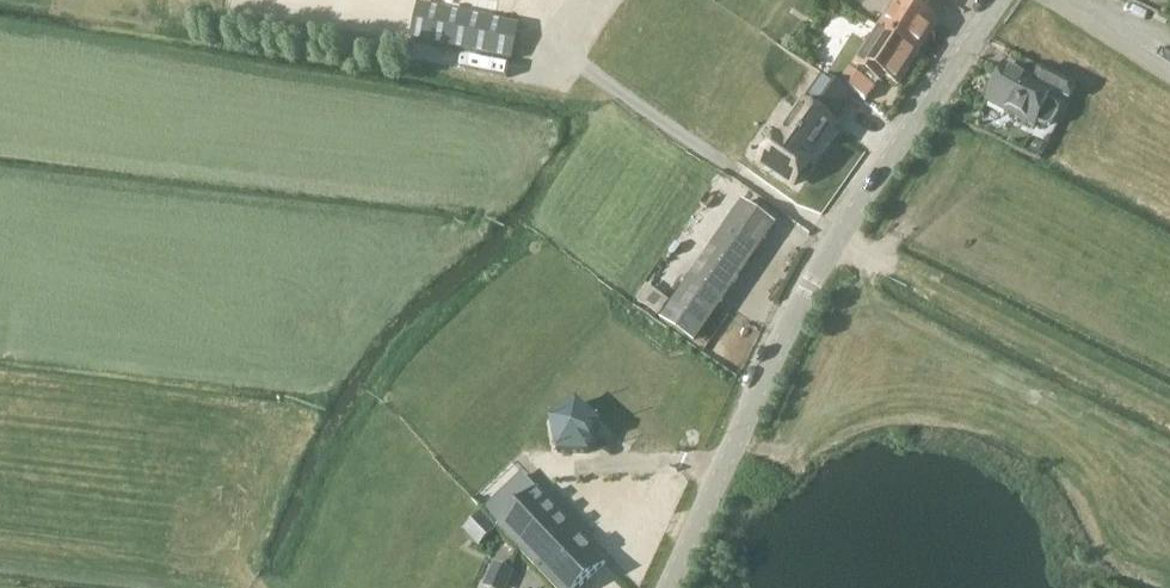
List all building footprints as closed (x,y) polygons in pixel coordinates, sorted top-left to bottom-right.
[(879,29),(895,40),(896,39),(920,54),(938,24),(900,0),(898,0),(879,29)] [(419,5),(412,40),(513,60),(520,26),(419,5)] [(895,40),(879,29),(857,65),(883,82),(885,78),(900,86),(920,54),(896,39),(895,40)] [(1049,100),(1054,91),(1070,99),(1077,86),(1043,68),(1036,80),(1006,65),(988,100),(1036,125),(1038,121),(1046,125),(1054,121),(1058,113),(1057,104),(1049,100)] [(867,101),(876,89),(849,71),(841,83),(867,101)] [(832,126),(852,97),(825,78),(805,106),(832,126)] [(795,187),(811,165),(807,163),(815,152),(817,153),(836,128),(832,126),(805,106),(779,143),(778,142),(762,165),(795,187)] [(660,320),(695,344),(777,224),(742,200),(660,320)] [(670,304),(648,286),(638,299),(660,317),(670,304)] [(590,451),(599,427),(599,423),(579,405),(576,405),(554,420),(553,424),(558,450),(560,452),(587,453),(590,451)] [(554,587),(582,587),(606,565),(536,491),(498,527),(554,587)] [(481,513),(463,530),(479,547),(497,530),(481,513)] [(494,565),(483,587),(486,587),(505,587),(512,574),(494,565)]
